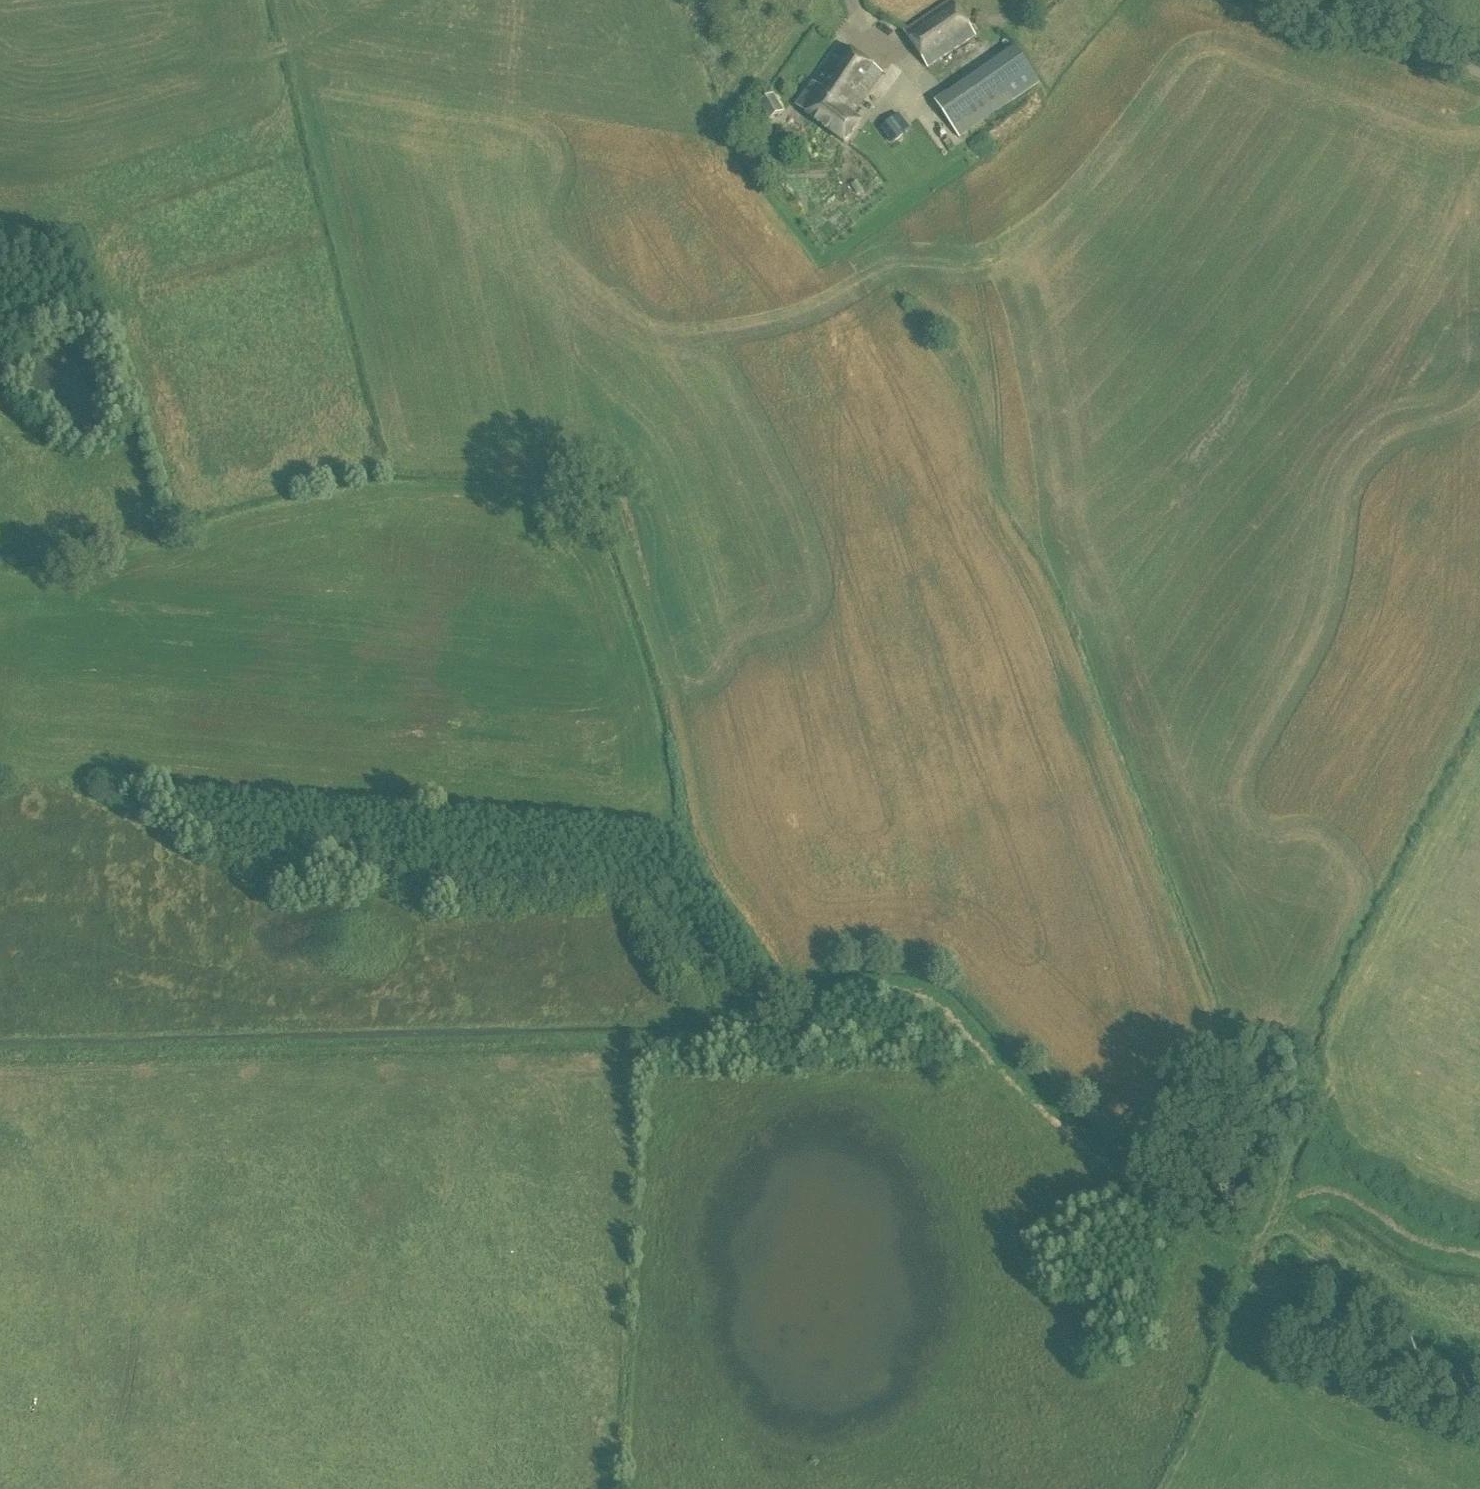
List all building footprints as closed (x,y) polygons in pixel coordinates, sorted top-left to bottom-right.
[(974,36),(950,0),(905,30),(929,67),(974,36)] [(851,117),(882,73),(842,45),(815,83),(813,82),(797,106),(817,120),(815,122),(845,143),(859,123),(851,117)] [(960,138),(1039,83),(1030,70),(1015,47),(935,102),(960,138)] [(774,94),(759,102),(760,104),(769,120),(784,112),(774,94)] [(910,127),(900,113),(880,128),(890,142),(866,160),(920,232),(974,192),(919,120),(910,127)]
